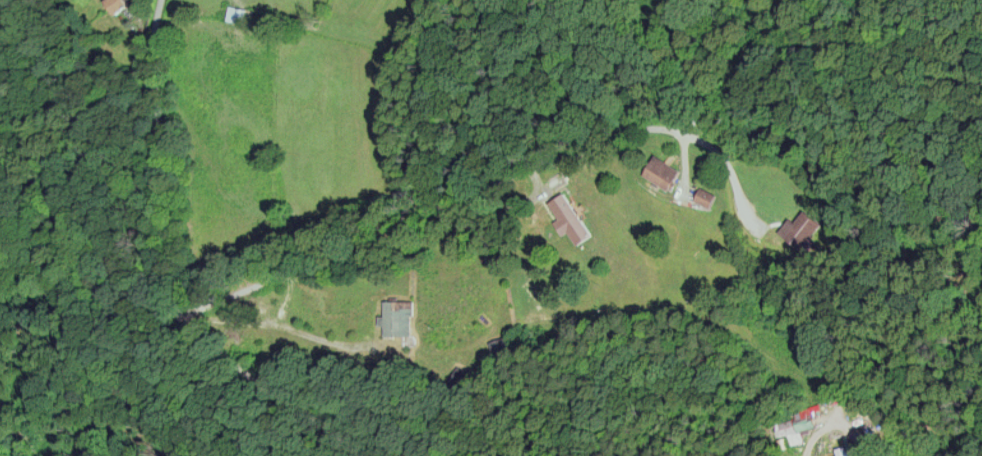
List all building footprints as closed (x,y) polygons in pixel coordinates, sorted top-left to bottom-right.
[(226,21),(242,22),(243,7),(227,6),(226,21)] [(575,243),(592,231),(568,198),(552,209),(575,243)] [(791,218),(777,233),(796,250),(820,223),(806,211),(796,222),(791,218)] [(385,316),(383,316),(383,335),(412,335),(412,300),(385,300),(385,316)]
